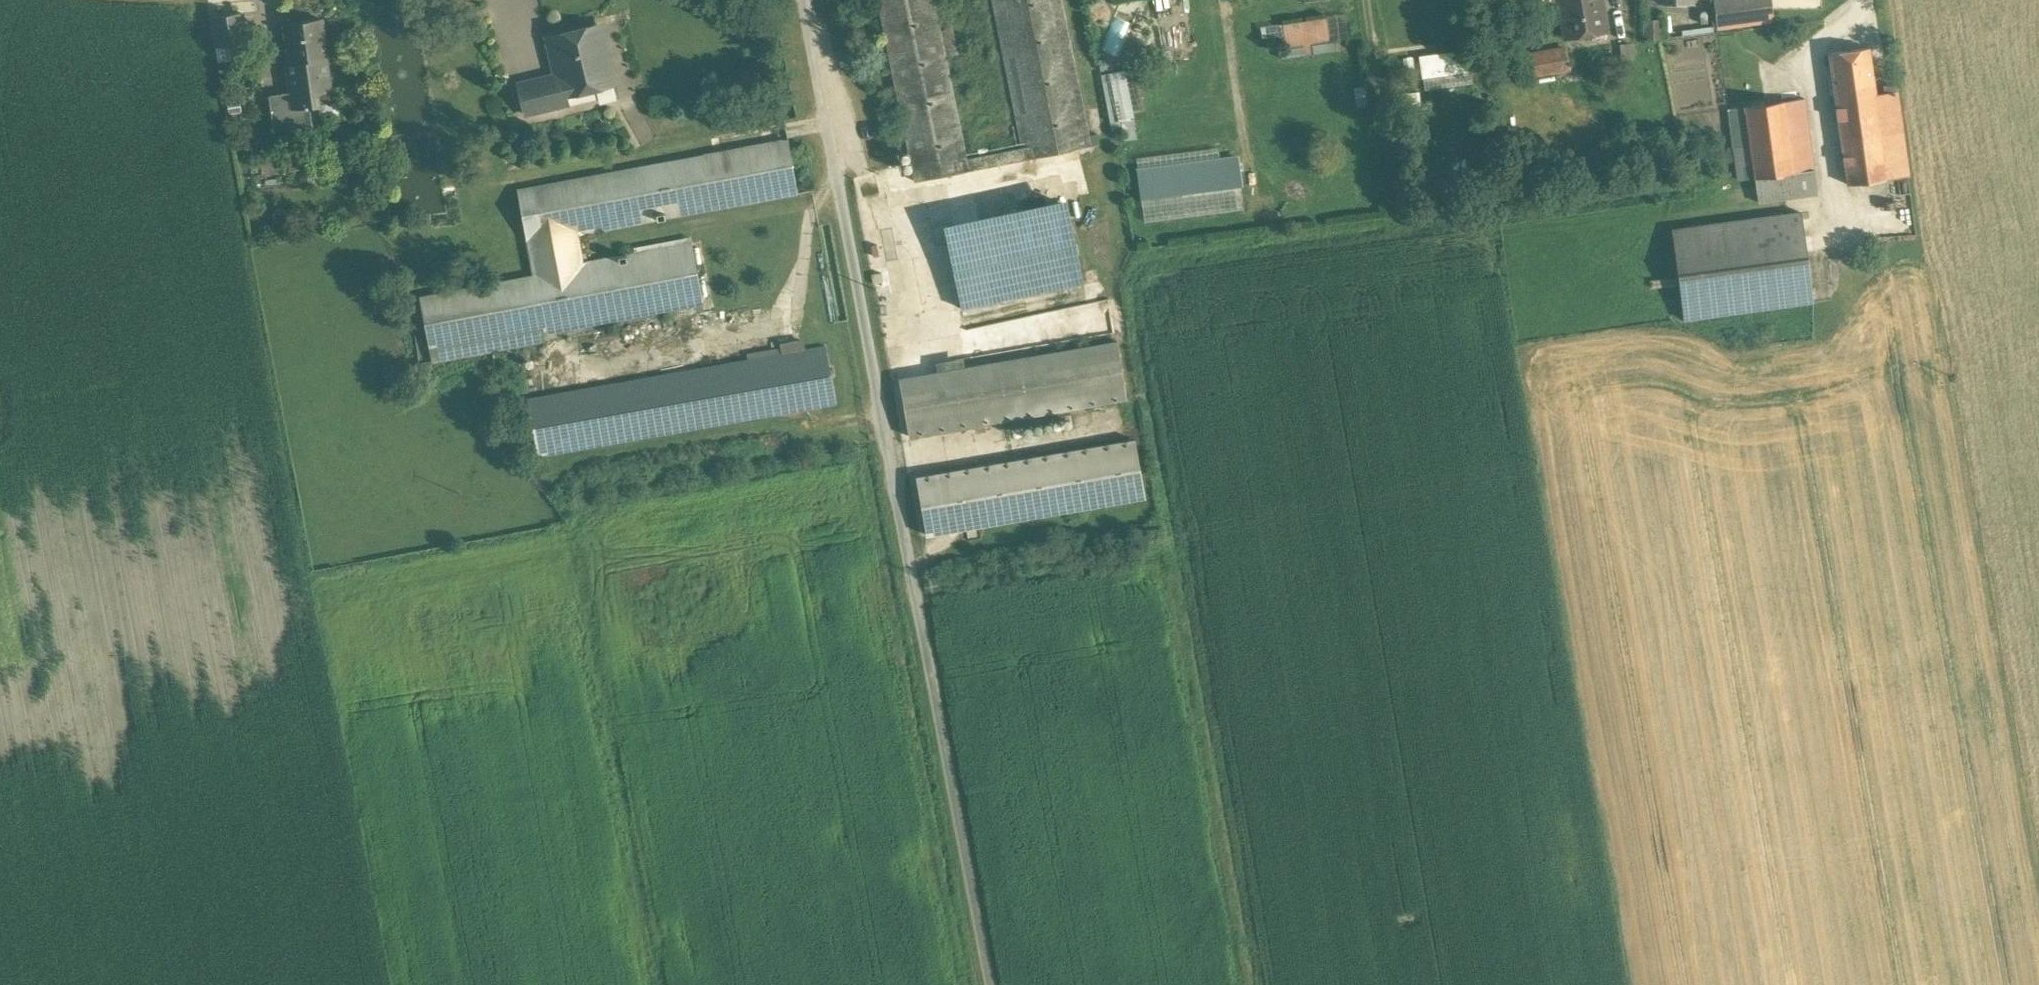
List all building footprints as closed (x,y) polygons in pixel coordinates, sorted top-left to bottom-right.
[(900,106),(953,95),(945,55),(939,28),(934,0),(878,0),(900,106)] [(1023,148),(1089,134),(1084,110),(1062,0),(993,0),(1023,148)] [(1565,38),(1606,31),(1601,0),(1559,0),(1565,38)] [(1718,28),(1774,20),(1771,0),(1714,0),(1718,28)] [(242,12),(211,18),(216,45),(247,40),(242,12)] [(1285,20),(1289,43),(1331,37),(1328,14),(1285,20)] [(321,18),(284,23),(290,62),(290,63),(325,58),(327,57),(321,18)] [(1660,20),(1645,20),(1645,38),(1661,36),(1660,20)] [(582,28),(548,36),(557,73),(545,76),(553,107),(566,103),(563,94),(596,86),(594,78),(613,74),(602,25),(583,30),(582,28)] [(939,28),(945,55),(958,52),(953,25),(939,28)] [(1767,38),(1767,40),(1768,42),(1769,43),(1771,44),(1773,45),(1775,44),(1776,43),(1777,41),(1778,39),(1777,37),(1776,36),(1774,35),(1772,34),(1770,35),(1768,36),(1767,38)] [(1764,43),(1765,41),(1764,39),(1763,38),(1761,37),(1759,36),(1757,37),(1756,38),(1754,40),(1754,42),(1754,44),(1756,45),(1757,46),(1759,47),(1761,46),(1763,45),(1764,43)] [(1429,50),(1431,66),(1463,61),(1461,46),(1429,50)] [(1564,48),(1523,55),(1526,75),(1567,68),(1564,48)] [(1868,48),(1829,53),(1834,88),(1873,83),(1868,48)] [(325,58),(290,63),(290,62),(288,62),(292,91),(307,89),(309,104),(318,102),(316,89),(329,87),(325,58)] [(545,76),(518,82),(525,113),(553,107),(545,76)] [(1873,83),(1834,88),(1847,183),(1907,176),(1895,91),(1875,93),(1873,83)] [(292,91),(269,94),(275,135),(313,130),(309,104),(307,89),(292,91)] [(966,159),(953,95),(900,106),(915,181),(969,170),(966,159)] [(1804,98),(1784,101),(1793,172),(1814,169),(1804,98)] [(1784,101),(1745,106),(1754,177),(1793,172),(1784,101)] [(1745,106),(1728,109),(1738,179),(1754,177),(1745,106)] [(1084,110),(1089,134),(1100,132),(1095,108),(1084,110)] [(1119,139),(1134,136),(1130,116),(1114,119),(1119,139)] [(1023,148),(1025,159),(1092,146),(1089,134),(1023,148)] [(788,140),(534,187),(539,218),(542,234),(576,228),(577,234),(798,193),(788,140)] [(1221,145),(1137,156),(1145,218),(1248,205),(1241,152),(1222,154),(1221,145)] [(310,146),(288,147),(289,167),(311,165),(310,146)] [(1025,159),(1023,148),(966,159),(969,170),(1025,159)] [(1793,172),(1754,177),(1758,202),(1817,193),(1814,169),(1793,172)] [(534,187),(519,190),(524,221),(539,218),(534,187)] [(1066,204),(945,229),(961,307),(1082,282),(1066,204)] [(1802,210),(1672,228),(1684,319),(1814,302),(1802,210)] [(576,228),(542,234),(539,218),(524,221),(534,276),(583,267),(582,262),(577,234),(576,228)] [(692,241),(582,262),(583,267),(534,276),(420,298),(429,345),(543,324),(544,329),(703,299),(692,241)] [(545,335),(544,329),(543,324),(429,345),(431,357),(545,335)] [(783,353),(528,398),(538,455),(835,403),(825,345),(802,350),(801,340),(781,343),(783,353)] [(1116,342),(900,378),(909,435),(1011,417),(1072,408),(1126,398),(1116,342)] [(1072,408),(1011,417),(1014,433),(1074,423),(1072,408)] [(1134,439),(917,477),(926,533),(1144,495),(1134,439)]
